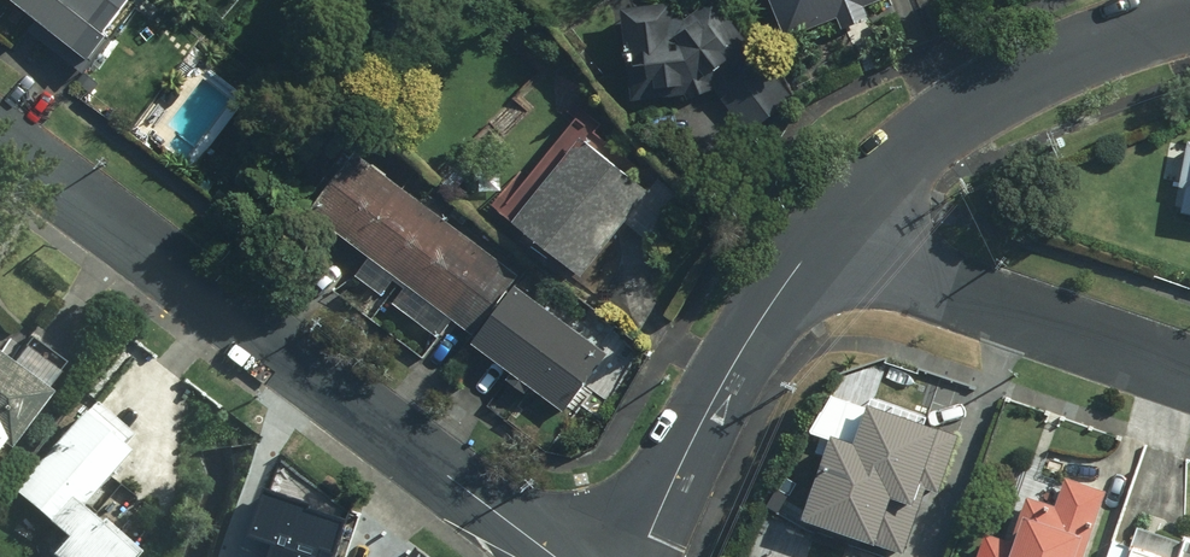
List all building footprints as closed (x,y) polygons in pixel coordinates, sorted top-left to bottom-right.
[(75,67),(126,6),(119,0),(0,0),(0,3),(75,67)] [(855,5),(865,0),(761,0),(778,41),(830,18),(836,32),(862,20),(855,5)] [(660,11),(612,17),(628,105),(708,99),(744,134),(792,104),(715,8),(687,30),(660,11)] [(642,194),(575,146),(509,236),(575,285),(642,194)] [(1180,146),(1170,216),(1189,219),(1189,148),(1180,146)] [(508,279),(347,162),(307,217),(467,334),(508,279)] [(598,361),(507,295),(468,348),(559,414),(598,361)] [(0,341),(0,423),(19,438),(59,384),(0,341)] [(93,501),(140,441),(91,403),(28,485),(78,523),(60,546),(75,556),(141,556),(150,545),(93,501)] [(947,489),(903,475),(892,512),(838,495),(829,524),(802,515),(789,556),(794,556),(926,556),(947,489)] [(1060,483),(1051,511),(1019,501),(1005,545),(978,537),(972,556),(1082,556),(1102,496),(1060,483)] [(1132,534),(1124,556),(1189,556),(1189,552),(1132,534)]
